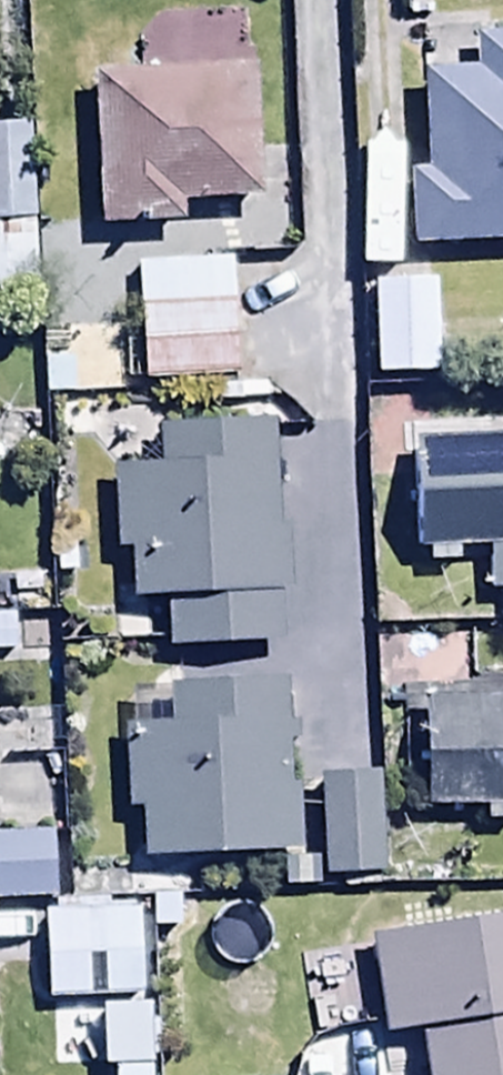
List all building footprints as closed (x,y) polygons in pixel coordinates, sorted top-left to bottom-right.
[(476,45),(478,79),(424,81),(429,180),(409,181),(412,257),(502,253),(502,44),(476,45)] [(257,76),(95,83),(101,234),(183,231),(182,212),(286,208),(284,155),(261,156),(257,76)] [(32,133),(0,134),(0,307),(38,306),(32,133)] [(234,264),(136,270),(143,387),(241,381),(234,264)] [(441,286),(373,288),(375,388),(444,386),(441,286)] [(278,538),(274,432),(159,437),(161,479),(114,481),(117,559),(128,559),(130,614),(164,612),(166,656),(282,651),(279,598),(290,598),(288,538),(278,538)] [(416,449),(419,559),(427,559),(428,572),(461,571),(461,558),(489,557),(490,601),(502,600),(502,446),(416,449)] [(0,626),(0,661),(13,660),(12,625),(0,626)] [(140,816),(143,867),(305,861),(302,799),(289,799),(285,694),(169,699),(169,705),(137,707),(138,737),(124,737),(127,817),(140,816)] [(425,707),(429,819),(487,817),(487,833),(502,833),(502,704),(425,707)] [(392,885),(383,781),(321,786),(329,890),(392,885)] [(0,839),(0,908),(57,904),(53,836),(0,839)] [(143,912),(41,919),(47,1012),(108,1008),(110,1049),(151,1046),(143,912)] [(369,943),(382,1045),(423,1039),(427,1074),(502,1074),(502,926),(369,943)]
